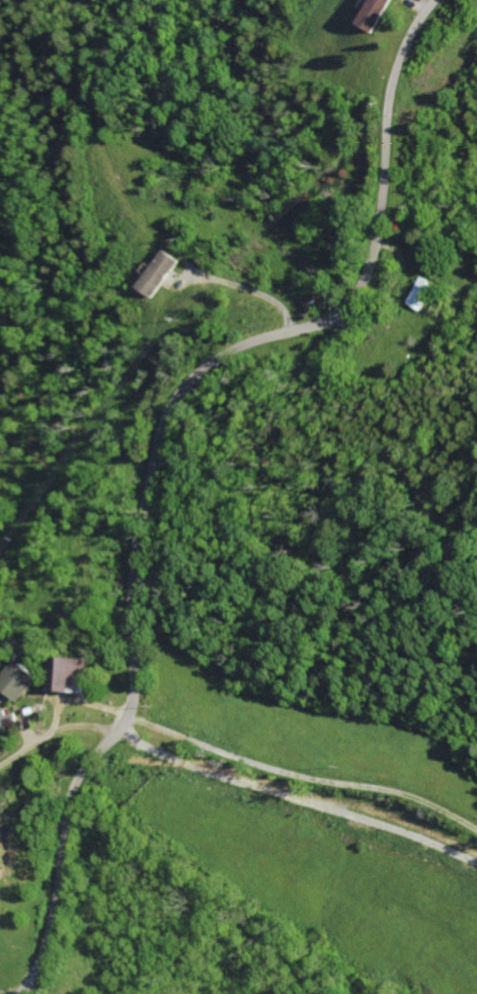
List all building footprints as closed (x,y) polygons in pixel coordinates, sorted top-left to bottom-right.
[(376,33),(394,0),(372,0),(359,24),(376,33)] [(153,298),(182,262),(167,250),(139,287),(153,298)] [(413,305),(429,311),(440,283),(423,277),(413,305)] [(77,687),(89,687),(90,660),(56,658),(55,691),(77,692),(77,687)] [(41,680),(19,660),(0,682),(0,684),(21,703),(41,680)] [(6,721),(9,730),(21,726),(17,711),(0,715),(0,722),(6,721)]
